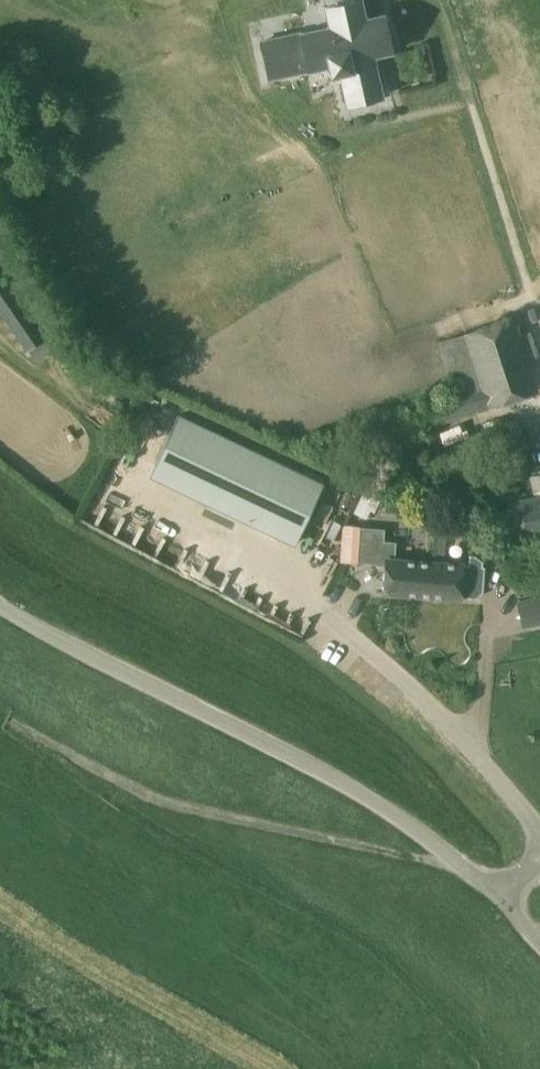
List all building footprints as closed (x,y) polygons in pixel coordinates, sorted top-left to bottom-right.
[(340,74),(347,105),(381,97),(372,56),(391,52),(383,13),(366,17),(362,0),(356,0),(323,8),(327,27),(261,42),(269,79),(327,66),(329,77),(340,74)] [(44,339),(0,274),(0,314),(26,352),(44,339)] [(420,430),(538,392),(513,316),(437,341),(454,394),(412,407),(420,430)] [(324,483),(277,461),(178,414),(149,476),(294,545),(324,483)] [(538,476),(530,478),(534,497),(514,501),(522,540),(539,536),(539,476),(538,476)] [(358,563),(358,562),(360,539),(360,527),(360,526),(342,525),(342,526),(340,562),(358,563)] [(433,562),(428,562),(396,560),(397,542),(385,541),(385,529),(360,527),(358,562),(386,564),(384,593),(432,597),(433,562)] [(433,562),(432,597),(460,599),(460,598),(475,599),(483,592),(484,567),(482,567),(482,562),(475,556),(469,555),(469,561),(467,561),(467,565),(455,564),(433,562)]
